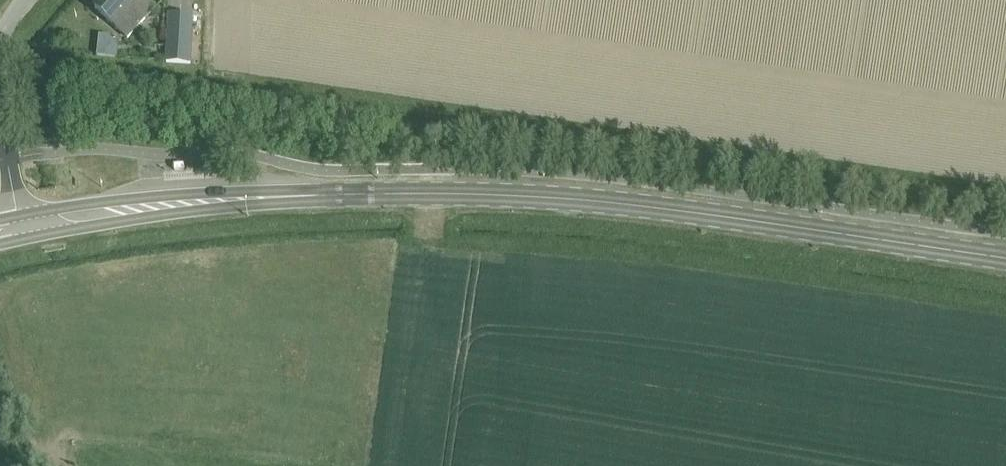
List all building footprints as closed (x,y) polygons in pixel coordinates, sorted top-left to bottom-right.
[(156,9),(145,0),(104,0),(95,10),(128,40),(156,9)] [(169,16),(167,66),(191,66),(193,17),(169,16)] [(99,36),(97,57),(118,59),(119,49),(110,37),(99,36)]
